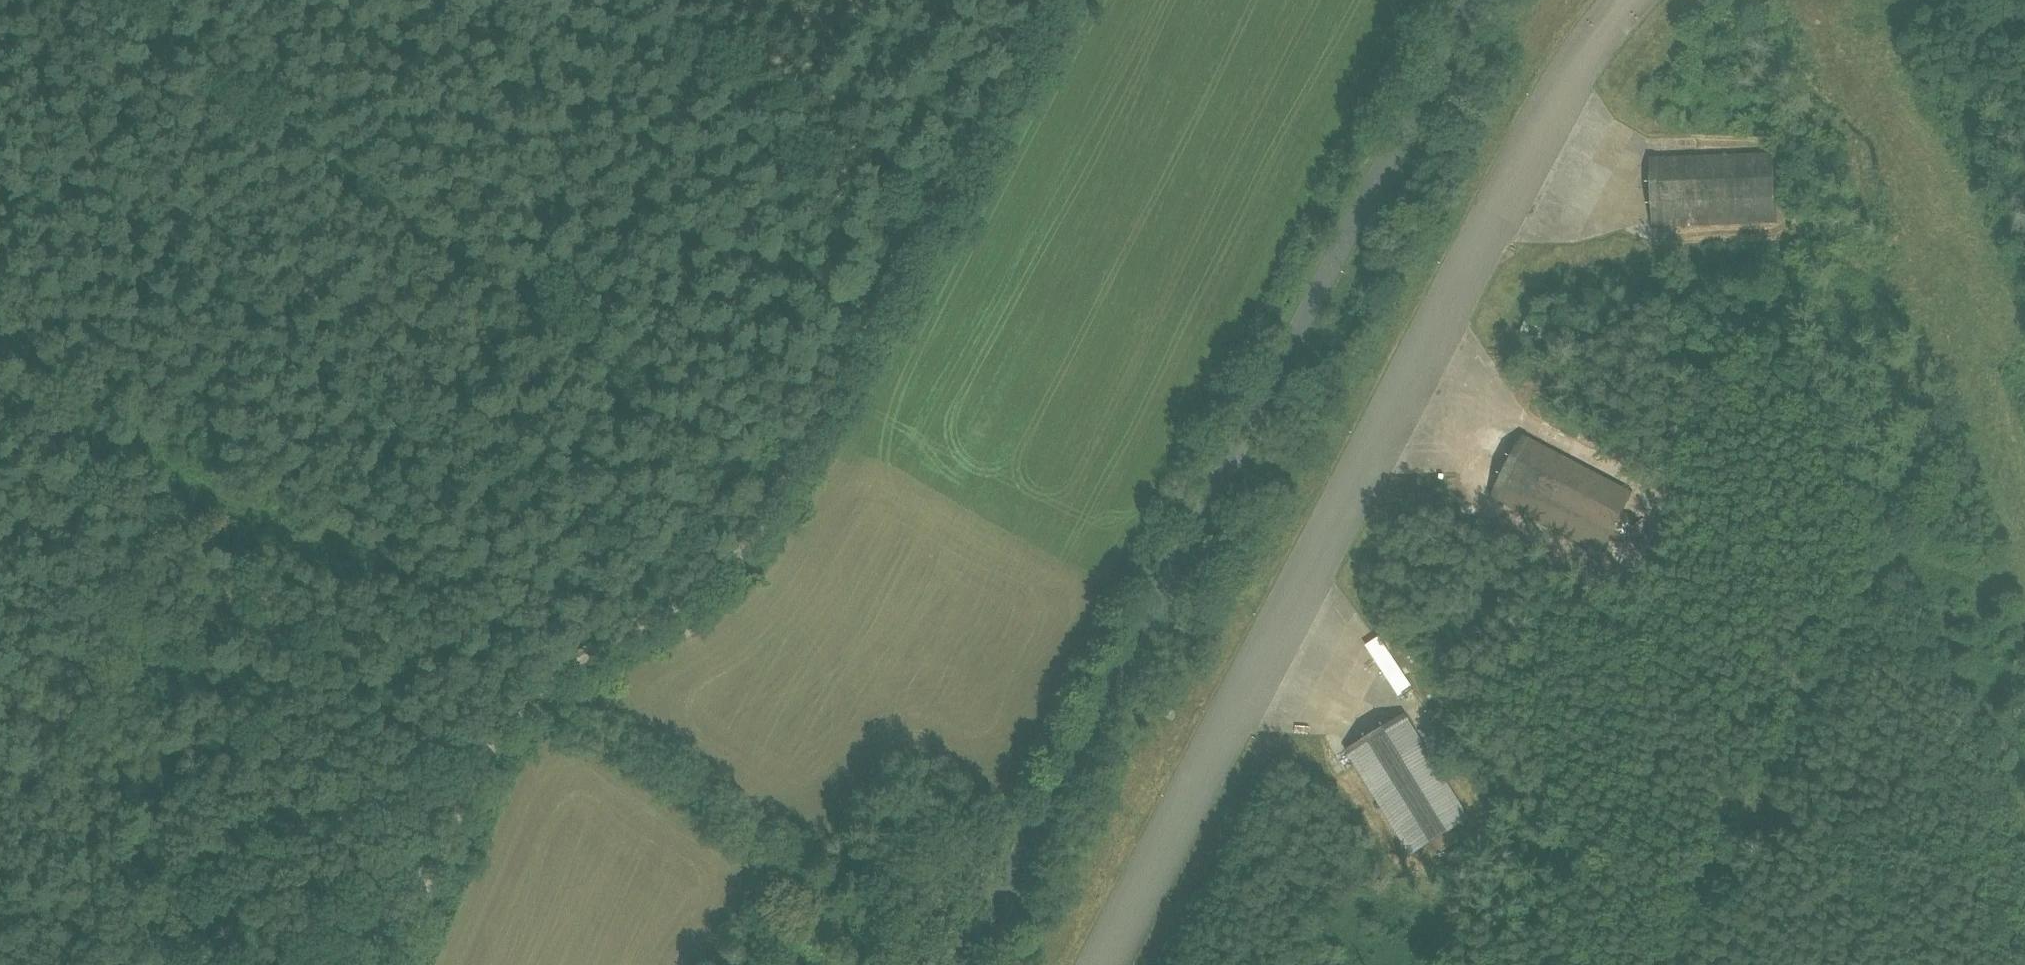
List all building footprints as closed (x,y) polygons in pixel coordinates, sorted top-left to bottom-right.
[(1789,202),(1789,187),(1788,172),(1775,173),(1774,153),(1650,157),(1653,227),(1777,223),(1776,202),(1789,202)] [(1526,321),(1521,332),(1539,340),(1543,328),(1526,321)] [(1622,542),(1629,529),(1636,516),(1624,510),(1633,491),(1523,434),(1491,496),(1601,554),(1610,536),(1622,542)] [(1471,818),(1435,760),(1429,751),(1405,712),(1346,750),(1411,855),(1428,844),(1435,856),(1448,848),(1460,840),(1453,829),(1471,818)]
